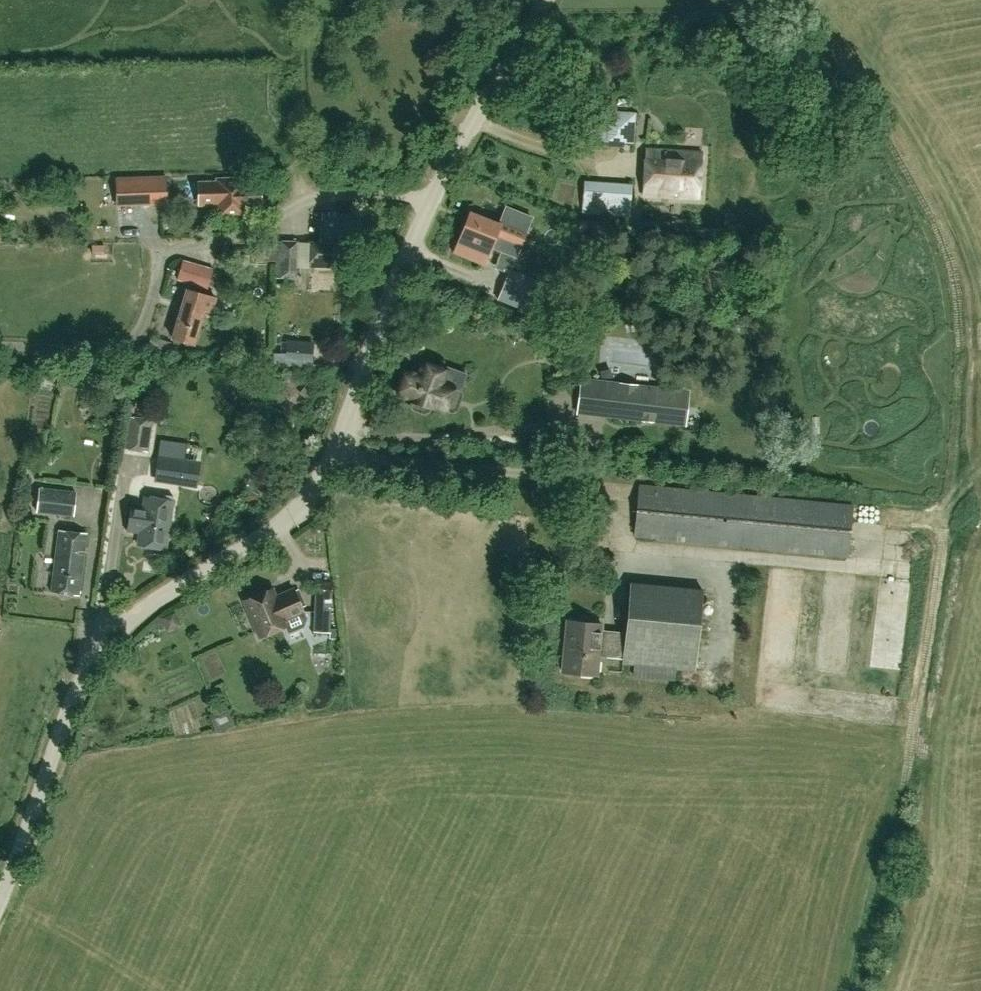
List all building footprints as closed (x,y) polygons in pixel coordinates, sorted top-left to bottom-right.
[(633,143),(635,113),(601,111),(599,140),(633,143)] [(699,199),(702,152),(646,149),(643,195),(699,199)] [(261,205),(260,183),(244,183),(243,178),(217,178),(217,181),(198,182),(199,204),(227,203),(227,215),(245,215),(244,206),(261,205)] [(165,179),(127,180),(128,205),(166,203),(165,179)] [(629,217),(631,184),(584,181),(582,214),(629,217)] [(516,256),(531,217),(505,207),(499,224),(470,212),(454,251),(485,263),(491,246),(516,256)] [(358,248),(360,214),(321,212),(320,241),(307,241),(306,267),(341,268),(342,247),(358,248)] [(297,268),(298,241),(277,240),(276,277),(302,278),(302,268),(297,268)] [(274,261),(275,245),(254,245),(254,257),(263,257),(262,261),(274,261)] [(214,268),(197,263),(183,259),(176,278),(208,289),(214,268)] [(531,312),(542,282),(511,269),(509,273),(499,299),(531,312)] [(193,344),(202,314),(203,310),(211,312),(215,297),(189,289),(183,308),(181,308),(172,337),(193,344)] [(286,354),(285,363),(311,365),(311,363),(313,344),(287,342),(286,354)] [(412,400),(431,407),(431,406),(452,414),(458,410),(463,396),(460,390),(466,374),(449,368),(448,371),(423,363),(418,374),(406,370),(404,374),(400,376),(397,386),(399,390),(397,394),(412,399),(412,400)] [(575,414),(686,427),(690,390),(579,377),(575,414)] [(149,452),(153,419),(127,416),(123,448),(149,452)] [(197,484),(200,466),(184,464),(157,460),(155,477),(197,484)] [(847,556),(852,505),(640,485),(635,536),(847,556)] [(73,517),(76,492),(40,487),(37,512),(73,517)] [(165,548),(173,501),(172,501),(173,496),(164,494),(164,499),(145,496),(144,504),(132,502),(127,530),(139,532),(137,544),(165,548)] [(79,596),(81,579),(87,533),(59,530),(51,592),(79,596)] [(695,669),(703,590),(630,583),(626,632),(601,630),(602,624),(567,621),(562,672),(597,675),(599,656),(623,658),(623,662),(695,669)] [(303,627),(306,619),(293,589),(275,597),(273,591),(272,588),(244,600),(259,637),(285,626),(288,633),(303,627)] [(314,589),(313,632),(329,632),(329,639),(336,639),(336,628),(331,628),(332,589),(314,589)] [(878,609),(876,670),(906,670),(908,610),(878,609)] [(175,612),(162,618),(168,631),(180,625),(175,612)] [(824,636),(823,672),(841,672),(842,637),(824,636)]
